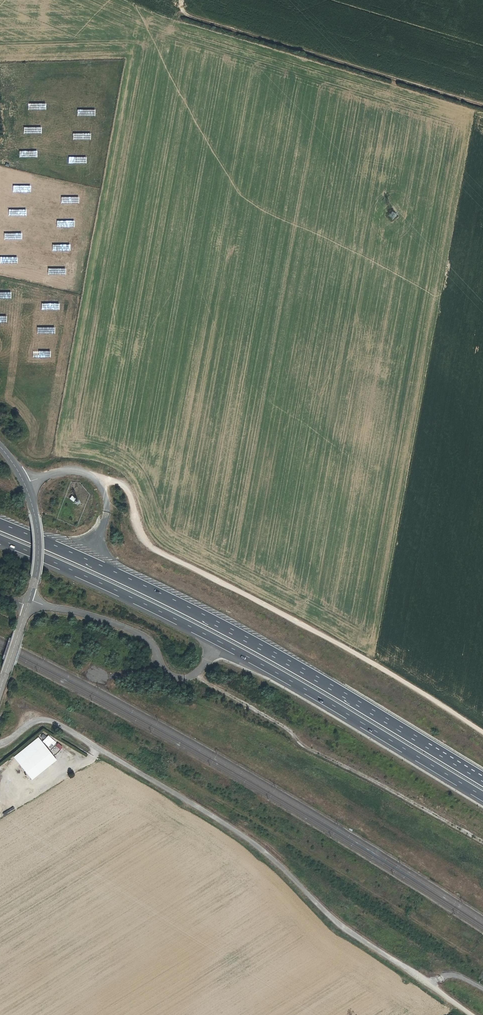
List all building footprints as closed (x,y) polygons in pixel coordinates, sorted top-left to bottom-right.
[(46,747),(20,766),(31,780),(56,760),(46,747)]
